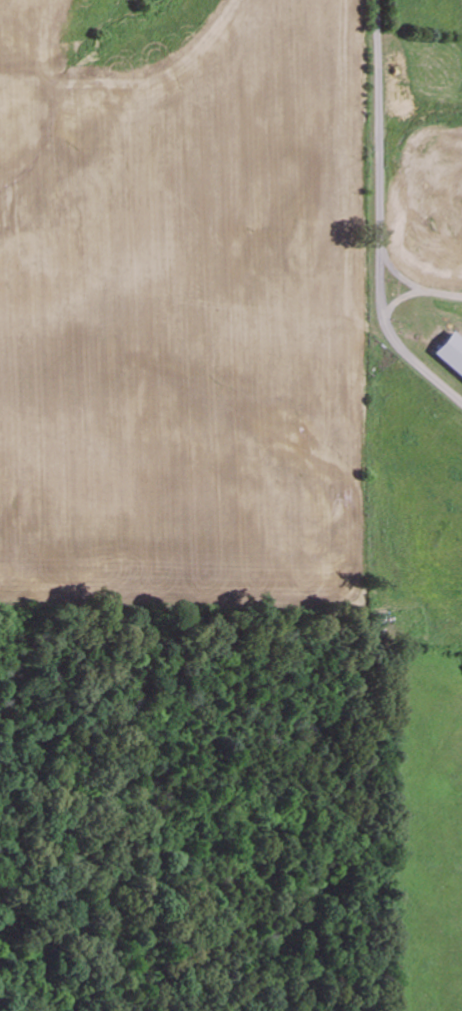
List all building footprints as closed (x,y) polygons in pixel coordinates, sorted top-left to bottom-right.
[(461,378),(461,339),(451,330),(432,351),(461,378)]
